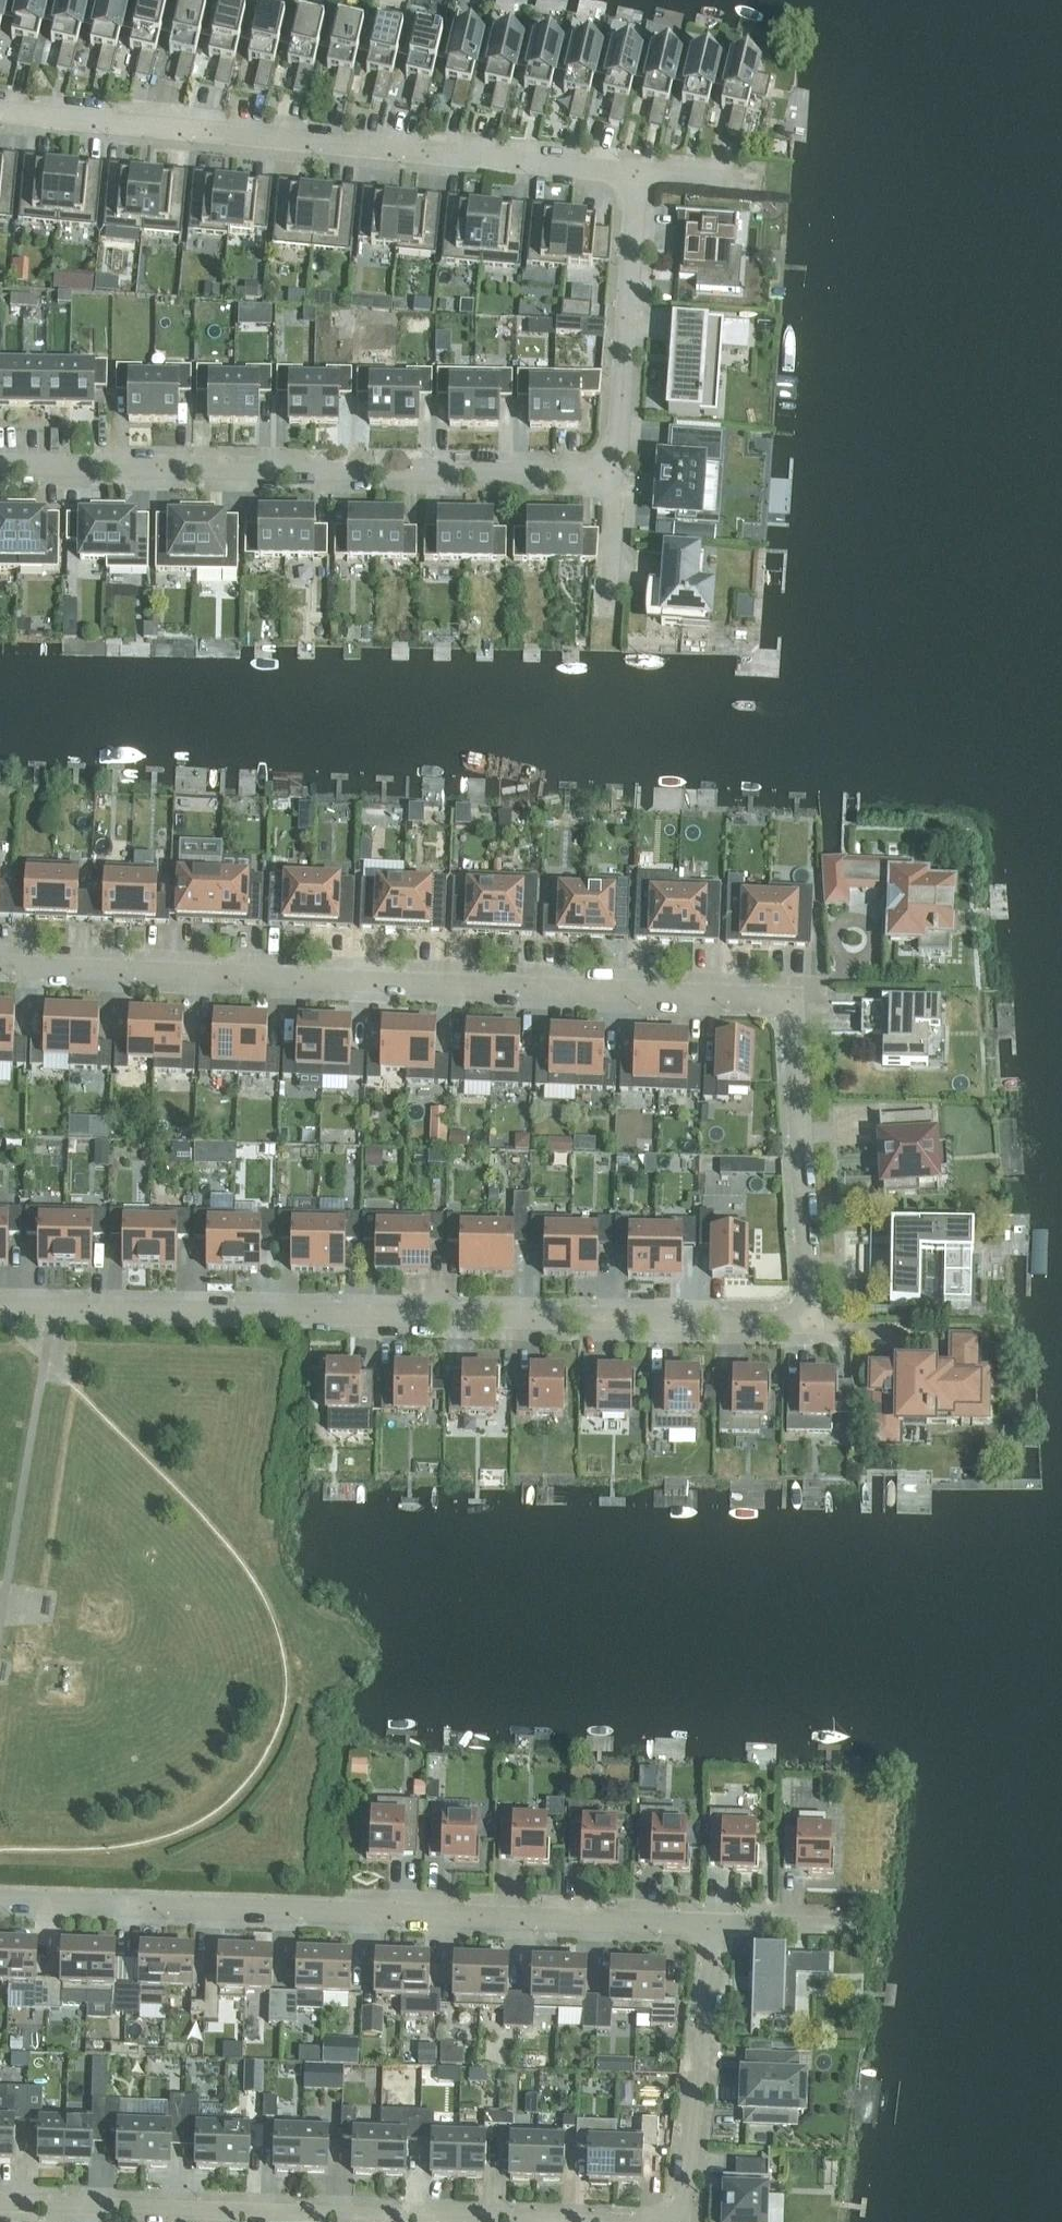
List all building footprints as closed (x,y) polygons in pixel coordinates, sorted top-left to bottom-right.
[(16,19),(12,38),(23,41),(17,67),(31,70),(47,0),(12,0),(8,17),(16,19)] [(71,74),(88,0),(87,0),(52,0),(47,20),(56,22),(51,42),(63,45),(57,70),(71,74)] [(95,26),(90,46),(102,49),(96,74),(110,78),(127,4),(116,1),(116,0),(92,0),(87,24),(95,26)] [(167,8),(155,5),(156,1),(151,0),(133,0),(126,28),(135,30),(130,50),(141,53),(135,78),(149,81),(167,8)] [(189,85),(206,12),(195,9),(195,5),(174,0),(173,0),(166,32),(174,34),(169,54),(181,56),(175,82),(189,85)] [(205,36),(213,38),(209,57),(220,60),(214,86),(228,89),(246,15),(234,13),(235,9),(213,4),(205,36)] [(244,39),(253,41),(248,61),(260,64),(254,89),(268,93),(285,19),(274,16),(274,13),(252,7),(244,39)] [(284,43),(292,45),(288,65),(299,68),(293,93),(307,96),(324,23),(313,20),(314,16),(291,11),(284,43)] [(333,97),(347,100),(364,27),(352,24),(353,20),(331,15),(323,47),(332,49),(327,69),(339,71),(333,97)] [(372,101),(386,104),(403,31),(392,28),(393,24),(370,19),(363,51),(371,53),(367,73),(378,75),(372,101)] [(402,54),(411,56),(406,76),(417,79),(411,105),(425,108),(443,34),(431,32),(432,28),(410,23),(402,54)] [(451,108),(465,112),(482,38),(471,36),(471,32),(449,26),(442,58),(450,60),(445,80),(457,83),(451,108)] [(490,112),(504,115),(521,42),(510,39),(511,35),(488,30),(481,62),(490,64),(485,84),(496,87),(490,112)] [(530,116),(544,119),(561,46),(549,43),(550,39),(528,34),(520,66),(529,68),(524,88),(536,90),(530,116)] [(569,120),(583,123),(600,50),(589,47),(590,43),(567,38),(560,70),(568,72),(564,92),(575,94),(569,120)] [(609,123),(623,127),(640,53),(628,51),(629,47),(607,42),(599,73),(608,75),(603,95),(615,98),(609,123)] [(648,127),(662,131),(679,57),(668,54),(669,51),(646,45),(639,77),(647,79),(643,99),(654,102),(648,127)] [(687,131),(701,134),(719,61),(707,58),(708,55),(686,49),(678,81),(687,83),(682,103),(694,106),(687,131)] [(756,76),(758,65),(747,62),(748,58),(725,53),(718,85),(726,87),(721,107),(733,109),(727,135),(741,138),(750,98),(766,102),(771,79),(756,76)] [(353,77),(350,91),(358,93),(362,79),(353,77)] [(3,155),(2,165),(0,165),(0,220),(12,221),(18,156),(3,155)] [(39,158),(24,157),(18,221),(57,225),(62,171),(38,169),(39,158)] [(102,164),(87,163),(86,173),(62,171),(57,225),(96,229),(102,164)] [(124,166),(109,165),(103,230),(142,233),(147,179),(123,177),(124,166)] [(187,172),(172,171),(171,181),(147,179),(142,233),(181,237),(187,172)] [(188,232),(228,236),(228,231),(227,231),(232,187),(208,185),(209,174),(194,173),(188,232)] [(232,187),(227,231),(228,231),(253,233),(253,231),(267,232),(272,180),(257,179),(256,189),(232,187)] [(272,246),(311,250),(316,195),(292,193),(293,183),(278,181),(272,246)] [(340,198),(316,195),(311,250),(350,253),(356,189),(341,187),(340,198)] [(371,245),(396,247),(397,247),(401,203),(377,201),(378,191),(363,189),(358,241),(371,242),(371,245)] [(401,203),(397,247),(396,247),(395,252),(435,256),(441,197),(426,195),(425,206),(401,203)] [(448,198),(441,262),(480,266),(486,212),(461,209),(462,199),(448,198)] [(510,214),(486,212),(480,266),(519,270),(526,205),(511,204),(510,214)] [(566,269),(567,264),(566,264),(570,220),(546,217),(547,207),(532,206),(526,265),(566,269)] [(739,217),(676,212),(676,214),(684,215),(682,234),(686,234),(685,246),(681,245),(679,278),(699,279),(700,272),(729,274),(730,250),(733,251),(732,265),(759,266),(762,224),(736,222),(737,218),(739,219),(739,217)] [(596,222),(570,220),(566,264),(567,264),(592,266),(592,264),(609,265),(611,231),(595,230),(596,222)] [(14,261),(12,283),(23,284),(25,262),(14,261)] [(56,272),(54,289),(67,291),(69,274),(56,272)] [(95,291),(117,293),(118,279),(96,277),(95,291)] [(245,284),(244,298),(257,299),(257,298),(258,288),(258,285),(245,284)] [(206,286),(204,297),(218,298),(219,287),(206,286)] [(71,292),(58,292),(58,304),(71,304),(71,292)] [(310,293),(309,306),(331,307),(332,294),(310,293)] [(267,294),(266,304),(282,305),(283,295),(267,294)] [(25,296),(11,295),(10,307),(24,308),(25,296)] [(24,308),(37,309),(38,297),(25,296),(24,308)] [(392,300),(374,298),(373,309),(391,311),(392,300)] [(462,301),(461,314),(473,315),(474,302),(462,301)] [(561,320),(582,321),(590,322),(592,306),(562,303),(561,320)] [(261,308),(260,328),(272,328),(272,309),(261,308)] [(701,387),(718,389),(721,348),(747,350),(749,325),(675,319),(668,413),(699,415),(701,387)] [(582,321),(561,320),(556,320),(555,334),(581,335),(582,321)] [(22,406),(22,362),(0,362),(0,406),(22,406)] [(45,410),(46,363),(22,362),(22,406),(45,406),(45,410)] [(46,406),(69,407),(70,363),(46,363),(45,410),(46,410),(46,406)] [(107,363),(70,363),(69,407),(93,407),(94,389),(107,390),(107,363)] [(128,422),(153,422),(154,378),(142,378),(142,367),(116,367),(116,393),(129,393),(128,422)] [(165,378),(154,378),(153,422),(177,422),(178,394),(191,394),(191,368),(166,368),(165,378)] [(209,395),(208,423),(233,423),(234,379),(222,379),(222,369),(196,368),(196,394),(209,395)] [(271,369),(246,369),(246,379),(234,379),(233,423),(257,424),(258,395),(271,395),(271,369)] [(289,424),(313,424),(314,380),(302,380),(302,370),(277,369),(276,395),(289,396),(289,424)] [(326,370),(326,381),(314,380),(313,424),(338,425),(338,396),(351,397),(352,370),(326,370)] [(369,425),(393,426),(394,382),(382,381),(383,371),(357,370),(356,397),(370,397),(369,425)] [(406,382),(394,382),(393,426),(418,426),(418,398),(431,398),(432,372),(406,371),(406,382)] [(450,398),(449,426),(474,427),(474,383),(462,383),(463,372),(437,372),(437,398),(450,398)] [(486,383),(474,383),(474,427),(498,427),(499,399),(512,399),(512,373),(486,372),(486,383)] [(530,428),(554,428),(555,374),(517,373),(517,399),(530,399),(530,428)] [(554,428),(578,428),(579,397),(599,397),(601,374),(555,374),(554,428)] [(671,432),(669,460),(661,459),(659,480),(657,480),(656,493),(658,493),(657,514),(678,515),(677,521),(696,522),(697,516),(717,517),(723,435),(671,432)] [(17,570),(18,505),(1,504),(1,515),(0,515),(0,569),(17,570)] [(35,505),(18,505),(17,570),(58,570),(59,516),(35,515),(35,505)] [(106,571),(107,571),(108,506),(91,506),(90,516),(67,516),(66,543),(80,543),(80,560),(106,560),(106,571)] [(125,506),(108,506),(107,571),(148,571),(149,517),(125,517),(125,506)] [(155,571),(196,572),(197,507),(180,507),(180,517),(156,517),(155,571)] [(214,507),(197,507),(196,572),(237,573),(238,518),(214,518),(214,507)] [(245,527),(245,557),(286,558),(286,513),(282,513),(282,508),(266,508),(266,513),(259,513),(259,527),(245,527)] [(291,514),(286,513),(286,558),(327,558),(327,528),(313,528),(313,514),(307,514),(307,509),(291,508),(291,514)] [(335,529),(334,558),(375,559),(376,515),(371,515),(371,510),(355,509),(355,515),(349,514),(349,529),(335,529)] [(381,515),(376,515),(375,559),(416,560),(417,530),(403,530),(403,515),(396,515),(397,510),(381,510),(381,515)] [(424,560),(465,560),(465,516),(460,516),(460,511),(445,511),(445,516),(438,516),(438,530),(424,530),(424,560)] [(470,516),(465,516),(465,560),(506,561),(506,531),(492,531),(492,517),(486,516),(486,511),(470,511),(470,516)] [(513,561),(555,561),(555,517),(550,517),(550,512),(534,512),(534,517),(528,517),(527,531),(513,531),(513,561)] [(559,518),(555,517),(555,561),(596,562),(598,532),(581,532),(582,518),(575,518),(575,513),(560,512),(559,518)] [(658,524),(657,538),(673,540),(674,526),(658,524)] [(674,526),(673,540),(715,543),(716,528),(674,526)] [(676,542),(676,553),(697,554),(698,544),(676,542)] [(663,594),(651,593),(650,616),(709,620),(711,590),(701,589),(703,555),(697,554),(676,553),(666,552),(663,594)] [(64,602),(64,615),(77,615),(77,602),(64,602)] [(18,620),(18,633),(31,634),(32,620),(18,620)] [(500,826),(499,835),(511,836),(511,827),(500,826)] [(177,916),(177,922),(219,923),(221,876),(221,862),(222,842),(181,840),(180,861),(179,861),(178,891),(178,894),(177,916)] [(361,843),(360,863),(370,864),(371,864),(372,844),(361,843)] [(826,860),(822,860),(825,906),(849,905),(848,891),(846,860),(846,859),(844,859),(840,859),(826,860)] [(909,863),(846,860),(848,891),(885,892),(892,892),(892,898),(885,898),(884,919),(891,919),(890,941),(919,942),(919,953),(949,954),(952,886),(924,885),(925,878),(908,877),(909,863)] [(27,864),(26,892),(13,891),(12,918),(35,919),(35,920),(51,920),(53,865),(27,864)] [(78,894),(79,866),(53,865),(51,920),(67,921),(67,920),(90,921),(91,894),(78,894)] [(105,895),(91,894),(90,921),(114,922),(113,923),(129,924),(132,868),(106,867),(105,895)] [(157,869),(132,868),(129,924),(145,924),(145,923),(169,924),(169,916),(170,898),(156,897),(157,869)] [(451,933),(493,935),(496,876),(469,875),(468,901),(452,900),(451,933)] [(263,877),(221,876),(219,923),(261,925),(263,877)] [(496,876),(493,935),(536,936),(538,878),(496,876)] [(268,925),(310,927),(312,879),(270,877),(268,925)] [(360,929),(402,931),(404,878),(403,878),(403,883),(362,881),(360,929)] [(404,878),(402,931),(444,933),(446,879),(404,878)] [(355,881),(312,879),(310,927),(353,929),(355,881)] [(543,937),(585,938),(587,880),(586,880),(586,890),(560,889),(559,910),(544,909),(543,937)] [(630,882),(587,880),(585,938),(627,940),(630,882)] [(169,894),(170,885),(161,884),(161,893),(169,894)] [(634,940),(676,942),(679,884),(678,884),(677,894),(651,893),(650,913),(635,913),(634,940)] [(679,884),(676,942),(719,944),(721,885),(679,884)] [(726,944),(768,946),(770,887),(769,887),(769,893),(743,892),(742,917),(727,916),(726,944)] [(770,887),(768,946),(810,948),(813,889),(770,887)] [(170,898),(169,916),(177,916),(178,894),(178,891),(170,890),(170,898)] [(12,918),(13,891),(0,891),(0,917),(12,918)] [(862,1004),(861,1035),(882,1035),(882,1048),(883,1048),(882,1066),(928,1066),(928,1032),(940,1032),(940,1005),(911,1004),(911,1001),(889,1001),(889,1004),(862,1004)] [(15,1009),(0,1009),(0,1066),(26,1067),(27,1041),(13,1040),(15,1009)] [(44,1057),(69,1058),(70,1058),(72,1012),(45,1011),(44,1041),(31,1041),(30,1067),(43,1068),(44,1057)] [(98,1043),(99,1013),(72,1012),(70,1058),(69,1058),(69,1069),(110,1070),(111,1044),(98,1043)] [(128,1061),(154,1062),(156,1015),(129,1014),(128,1045),(115,1044),(114,1070),(128,1071),(128,1061)] [(183,1016),(156,1015),(154,1062),(153,1072),(194,1074),(195,1047),(182,1047),(183,1016)] [(198,1074),(238,1075),(240,1018),(214,1017),(212,1048),(199,1048),(198,1074)] [(266,1050),(267,1020),(240,1018),(238,1075),(278,1077),(279,1051),(266,1050)] [(296,1052),(283,1051),(282,1077),(322,1079),(325,1022),(298,1021),(296,1052)] [(363,1054),(350,1054),(351,1023),(325,1022),(322,1079),(362,1081),(363,1054)] [(367,1081),(380,1081),(381,1071),(406,1072),(407,1072),(409,1025),(382,1024),(381,1055),(368,1055),(367,1081)] [(435,1057),(436,1027),(409,1025),(407,1072),(406,1072),(406,1082),(446,1084),(448,1058),(435,1057)] [(451,1084),(491,1086),(491,1075),(493,1029),(466,1028),(465,1059),(452,1058),(451,1084)] [(519,1061),(520,1030),(493,1029),(491,1075),(491,1086),(531,1087),(532,1061),(519,1061)] [(535,1088),(575,1089),(577,1032),(550,1031),(549,1062),(536,1061),(535,1088)] [(603,1064),(604,1033),(577,1032),(575,1089),(615,1091),(616,1065),(603,1064)] [(633,1065),(620,1065),(619,1091),(659,1093),(661,1036),(634,1035),(633,1065)] [(687,1068),(688,1037),(661,1036),(659,1093),(699,1094),(700,1068),(687,1068)] [(749,1091),(752,1039),(719,1038),(717,1069),(704,1068),(703,1100),(728,1101),(728,1090),(749,1091)] [(702,1109),(702,1123),(713,1124),(714,1109),(702,1109)] [(432,1111),(431,1128),(447,1129),(447,1112),(432,1111)] [(918,1182),(936,1181),(932,1115),(881,1118),(881,1116),(879,1116),(884,1197),(886,1197),(885,1195),(919,1193),(918,1182)] [(94,1138),(113,1137),(112,1117),(94,1117),(94,1138)] [(450,1134),(449,1148),(467,1148),(468,1135),(450,1134)] [(516,1141),(516,1150),(529,1150),(529,1137),(521,1136),(516,1141)] [(561,1140),(560,1154),(572,1154),(573,1141),(561,1140)] [(172,1147),(172,1160),(190,1160),(191,1148),(172,1147)] [(365,1152),(365,1170),(377,1170),(377,1152),(365,1152)] [(720,1163),(720,1177),(738,1177),(738,1163),(720,1163)] [(513,1228),(487,1228),(486,1274),(513,1275),(513,1244),(526,1244),(527,1211),(530,1211),(530,1194),(514,1194),(513,1228)] [(0,1209),(0,1266),(7,1266),(8,1235),(21,1236),(21,1209),(0,1209)] [(38,1267),(65,1267),(66,1210),(26,1209),(25,1236),(38,1236),(38,1267)] [(105,1237),(106,1211),(66,1210),(65,1267),(92,1268),(92,1237),(105,1237)] [(150,1222),(149,1222),(123,1222),(123,1211),(110,1211),(109,1237),(123,1237),(122,1268),(149,1269),(150,1222)] [(149,1222),(150,1222),(149,1269),(176,1269),(176,1238),(190,1239),(190,1212),(149,1212),(149,1222)] [(207,1239),(206,1270),(233,1270),(234,1223),(235,1223),(235,1213),(194,1212),(194,1239),(207,1239)] [(712,1248),(712,1278),(745,1279),(745,1250),(752,1250),(752,1253),(754,1253),(754,1233),(753,1233),(753,1234),(745,1234),(746,1222),(713,1221),(713,1213),(700,1212),(699,1247),(712,1248)] [(261,1213),(261,1224),(235,1223),(234,1223),(233,1270),(260,1271),(261,1240),(274,1240),(274,1214),(261,1213)] [(278,1240),(291,1240),(291,1271),(318,1272),(318,1225),(319,1225),(319,1214),(278,1214),(278,1240)] [(318,1225),(318,1272),(344,1272),(345,1241),(358,1241),(358,1215),(319,1214),(319,1225),(318,1225)] [(363,1215),(362,1242),(375,1242),(375,1273),(402,1273),(403,1226),(404,1216),(363,1215)] [(403,1226),(402,1273),(429,1273),(429,1243),(442,1243),(443,1217),(404,1216),(403,1226)] [(447,1243),(460,1243),(459,1274),(486,1274),(487,1228),(460,1227),(460,1217),(447,1217),(447,1243)] [(543,1275),(570,1276),(571,1229),(572,1229),(572,1219),(531,1218),(531,1245),(544,1245),(543,1275)] [(597,1230),(572,1229),(571,1229),(570,1276),(597,1276),(598,1246),(611,1246),(611,1220),(598,1219),(597,1230)] [(628,1246),(628,1277),(655,1277),(655,1231),(629,1230),(629,1220),(615,1220),(615,1246),(628,1246)] [(671,1231),(655,1231),(655,1277),(681,1278),(682,1247),(695,1247),(695,1221),(671,1221),(671,1231)] [(986,1280),(972,1280),(973,1226),(891,1225),(890,1306),(986,1308),(986,1280)] [(860,1377),(860,1380),(860,1382),(861,1384),(861,1387),(863,1389),(864,1391),(866,1392),(868,1393),(870,1394),(872,1395),(872,1432),(871,1443),(871,1444),(899,1445),(899,1444),(899,1432),(899,1424),(926,1425),(951,1425),(951,1419),(961,1419),(961,1426),(974,1426),(974,1420),(987,1420),(988,1370),(986,1370),(986,1365),(977,1364),(977,1351),(978,1339),(951,1339),(951,1350),(951,1370),(932,1370),(932,1367),(899,1366),(876,1366),(874,1366),(871,1366),(869,1367),(867,1368),(865,1369),(863,1371),(862,1373),(861,1375),(860,1377)] [(327,1430),(331,1433),(372,1434),(373,1373),(371,1373),(371,1374),(358,1374),(358,1368),(323,1368),(322,1391),(324,1391),(324,1390),(328,1390),(327,1430)] [(397,1369),(397,1375),(383,1374),(382,1374),(381,1413),(426,1414),(426,1393),(432,1393),(432,1370),(397,1369)] [(464,1370),(464,1376),(451,1375),(449,1375),(449,1414),(493,1415),(494,1394),(499,1394),(500,1371),(464,1370)] [(532,1371),(532,1377),(518,1377),(518,1376),(517,1376),(516,1415),(561,1416),(561,1395),(567,1395),(567,1372),(532,1371)] [(599,1373),(599,1378),(586,1378),(586,1377),(584,1377),(584,1416),(629,1417),(629,1396),(634,1396),(635,1373),(599,1373)] [(691,1432),(691,1418),(696,1418),(697,1397),(702,1398),(702,1374),(667,1374),(667,1379),(654,1379),(654,1378),(652,1378),(651,1433),(653,1433),(653,1431),(691,1432)] [(735,1375),(735,1380),(721,1380),(721,1379),(720,1379),(719,1434),(720,1434),(720,1432),(758,1433),(758,1419),(764,1419),(764,1399),(770,1399),(770,1375),(735,1375)] [(787,1420),(786,1434),(831,1435),(831,1416),(851,1417),(851,1399),(837,1399),(838,1383),(838,1377),(802,1376),(802,1381),(789,1381),(787,1381),(787,1420)] [(705,1387),(704,1404),(715,1404),(716,1387),(705,1387)] [(351,1760),(351,1775),(364,1775),(365,1760),(351,1760)] [(640,1768),(639,1790),(655,1790),(656,1769),(640,1768)] [(428,1782),(427,1800),(439,1800),(439,1782),(428,1782)] [(414,1783),(414,1797),(425,1797),(426,1783),(414,1783)] [(378,1816),(373,1815),(372,1837),(368,1837),(368,1836),(367,1836),(366,1859),(401,1861),(402,1856),(416,1856),(418,1802),(417,1802),(417,1804),(379,1802),(378,1816)] [(584,1803),(569,1802),(568,1813),(584,1813),(584,1803)] [(638,1864),(653,1865),(653,1869),(688,1870),(689,1847),(683,1847),(684,1826),(679,1826),(679,1813),(641,1811),(641,1809),(640,1809),(638,1864)] [(749,1815),(711,1814),(711,1812),(709,1812),(708,1866),(723,1867),(722,1872),(758,1873),(759,1850),(753,1849),(754,1829),(749,1828),(749,1815)] [(798,1815),(798,1830),(784,1830),(783,1869),(798,1869),(798,1874),(833,1875),(834,1852),(828,1852),(829,1831),(826,1831),(827,1816),(798,1815)] [(429,1857),(444,1857),(443,1862),(479,1863),(480,1840),(474,1840),(475,1819),(430,1817),(429,1857)] [(498,1859),(513,1860),(513,1864),(549,1866),(549,1843),(544,1842),(544,1821),(500,1820),(498,1859)] [(568,1862),(583,1862),(583,1867),(618,1868),(619,1845),(614,1845),(614,1824),(570,1822),(568,1862)] [(33,2010),(47,2010),(48,1979),(35,1979),(36,1944),(34,1944),(34,1941),(17,1940),(17,1943),(10,1943),(9,1992),(34,1993),(33,2010)] [(8,1985),(8,1992),(9,1992),(10,1943),(0,1943),(0,1984),(8,1985)] [(62,1980),(48,1979),(47,2010),(61,2011),(61,2005),(87,2006),(89,1946),(63,1945),(62,1980)] [(166,2008),(166,1998),(167,1948),(160,1948),(160,1945),(144,1945),(144,1948),(142,1948),(140,1983),(127,1982),(126,2014),(140,2014),(140,2007),(166,2008)] [(114,1947),(89,1946),(87,2006),(112,2007),(112,2013),(126,2014),(127,1982),(113,1982),(114,1947)] [(193,1949),(167,1948),(166,1998),(167,1990),(191,1991),(193,1949)] [(219,1978),(218,2000),(219,2000),(244,2000),(244,1993),(246,1951),(220,1950),(219,1978)] [(246,1951),(244,1993),(270,1993),(271,1952),(246,1951)] [(297,1994),(297,2010),(322,2011),(323,1995),(324,1954),(298,1953),(297,1994)] [(829,1956),(786,1954),(753,1953),(750,2034),(752,2034),(753,2014),(792,2016),(794,1974),(828,1975),(829,1956)] [(324,1954),(323,1995),(348,1996),(350,1955),(324,1954)] [(377,1956),(375,1997),(401,1998),(403,1957),(377,1956)] [(401,1998),(401,2015),(440,2016),(440,1993),(427,1992),(428,1957),(403,1957),(401,1998)] [(481,1959),(479,2009),(504,2009),(504,2028),(518,2028),(519,1995),(506,1994),(507,1960),(504,1960),(505,1957),(488,1957),(488,1960),(481,1959)] [(455,1958),(454,2008),(479,2009),(481,1959),(455,1958)] [(519,1995),(518,2028),(532,2029),(533,2010),(558,2011),(560,1962),(534,1961),(533,1996),(519,1995)] [(598,1998),(597,2031),(611,2031),(611,2013),(636,2014),(638,1965),(631,1964),(631,1961),(615,1961),(614,1964),(612,1964),(611,1998),(598,1998)] [(560,1962),(558,2011),(584,2012),(583,2029),(583,2030),(597,2031),(598,1998),(584,1998),(585,1963),(560,1962)] [(638,1965),(636,2014),(650,2015),(650,2026),(675,2027),(676,2001),(663,2000),(664,1966),(638,1965)] [(270,1993),(269,2023),(282,2024),(283,1993),(270,1993)] [(283,1993),(282,2024),(296,2024),(297,2010),(297,1994),(283,1993)] [(191,2003),(191,2015),(204,2015),(204,2003),(191,2003)] [(204,2015),(204,2022),(218,2022),(219,2004),(204,2003),(204,2015)] [(379,2010),(363,2009),(362,2034),(378,2034),(379,2010)] [(11,2038),(11,2049),(22,2049),(22,2038),(11,2038)] [(751,2043),(750,2052),(772,2053),(772,2050),(772,2044),(751,2043)] [(124,2057),(125,2045),(111,2044),(111,2057),(124,2057)] [(139,2045),(125,2045),(124,2057),(138,2057),(139,2045)] [(798,2050),(798,2054),(812,2054),(813,2045),(798,2045),(798,2050)] [(358,2048),(324,2047),(323,2064),(357,2065),(358,2048)] [(441,2048),(441,2065),(463,2065),(463,2049),(454,2049),(441,2048)] [(12,2054),(12,2068),(28,2068),(28,2054),(12,2054)] [(776,2124),(776,2113),(803,2114),(804,2077),(796,2076),(796,2059),(749,2057),(748,2075),(743,2075),(741,2112),(747,2112),(746,2123),(776,2124)] [(173,2089),(190,2089),(191,2059),(174,2059),(173,2089)] [(633,2063),(617,2063),(617,2059),(597,2059),(596,2074),(633,2075),(633,2063)] [(262,2094),(263,2064),(245,2063),(244,2094),(262,2094)] [(326,2064),(325,2090),(342,2091),(343,2065),(326,2064)] [(345,2067),(344,2078),(355,2078),(355,2067),(345,2067)] [(470,2070),(469,2083),(486,2084),(486,2070),(470,2070)] [(672,2099),(672,2081),(629,2080),(628,2097),(672,2099)] [(92,2085),(91,2098),(106,2099),(106,2085),(92,2085)] [(12,2162),(14,2121),(27,2122),(28,2089),(6,2088),(0,2088),(0,2162),(12,2162)] [(28,2089),(27,2122),(41,2122),(39,2163),(65,2164),(67,2115),(41,2114),(42,2090),(28,2089)] [(527,2096),(526,2115),(537,2115),(538,2096),(527,2096)] [(145,2118),(143,2167),(169,2168),(170,2146),(170,2140),(183,2141),(185,2097),(170,2097),(170,2103),(169,2119),(145,2118)] [(185,2097),(183,2141),(197,2141),(197,2147),(196,2169),(222,2170),(223,2120),(198,2119),(198,2106),(199,2098),(185,2097)] [(263,2097),(263,2107),(277,2107),(277,2097),(263,2097)] [(67,2115),(65,2164),(91,2165),(91,2145),(92,2137),(105,2138),(105,2131),(106,2101),(93,2101),(92,2116),(67,2115)] [(106,2101),(105,2131),(119,2131),(119,2117),(120,2113),(120,2102),(106,2101)] [(263,2107),(263,2118),(276,2119),(277,2107),(263,2107)] [(342,2109),(341,2138),(354,2139),(353,2174),(379,2175),(380,2126),(356,2125),(356,2110),(342,2109)] [(380,2126),(379,2175),(404,2176),(406,2141),(419,2141),(420,2124),(420,2112),(406,2112),(381,2111),(380,2126)] [(420,2124),(419,2141),(433,2142),(431,2177),(457,2178),(459,2129),(434,2128),(434,2113),(420,2112),(420,2124)] [(484,2126),(498,2126),(499,2115),(485,2114),(484,2126)] [(512,2127),(512,2115),(499,2115),(498,2126),(512,2127)] [(119,2131),(118,2166),(120,2166),(120,2169),(136,2170),(136,2167),(143,2167),(145,2118),(119,2117),(119,2131)] [(563,2128),(577,2129),(577,2118),(564,2117),(563,2128)] [(223,2120),(222,2170),(247,2171),(249,2121),(223,2120)] [(658,2120),(641,2120),(641,2135),(616,2134),(615,2142),(614,2183),(640,2184),(641,2149),(657,2150),(658,2120)] [(274,2172),(300,2173),(302,2123),(276,2122),(274,2172)] [(616,2134),(616,2123),(577,2122),(576,2147),(589,2147),(588,2182),(591,2183),(590,2186),(607,2186),(607,2183),(614,2183),(615,2142),(616,2134)] [(302,2123),(300,2173),(326,2173),(328,2124),(302,2123)] [(459,2129),(457,2178),(483,2179),(485,2129),(459,2129)] [(536,2181),(537,2131),(512,2130),(510,2180),(536,2181)] [(537,2131),(536,2181),(561,2182),(563,2132),(537,2131)] [(769,2152),(768,2152),(768,2162),(736,2161),(735,2177),(723,2177),(723,2178),(735,2179),(735,2189),(725,2188),(724,2221),(764,2221),(766,2180),(768,2180),(769,2152)]
